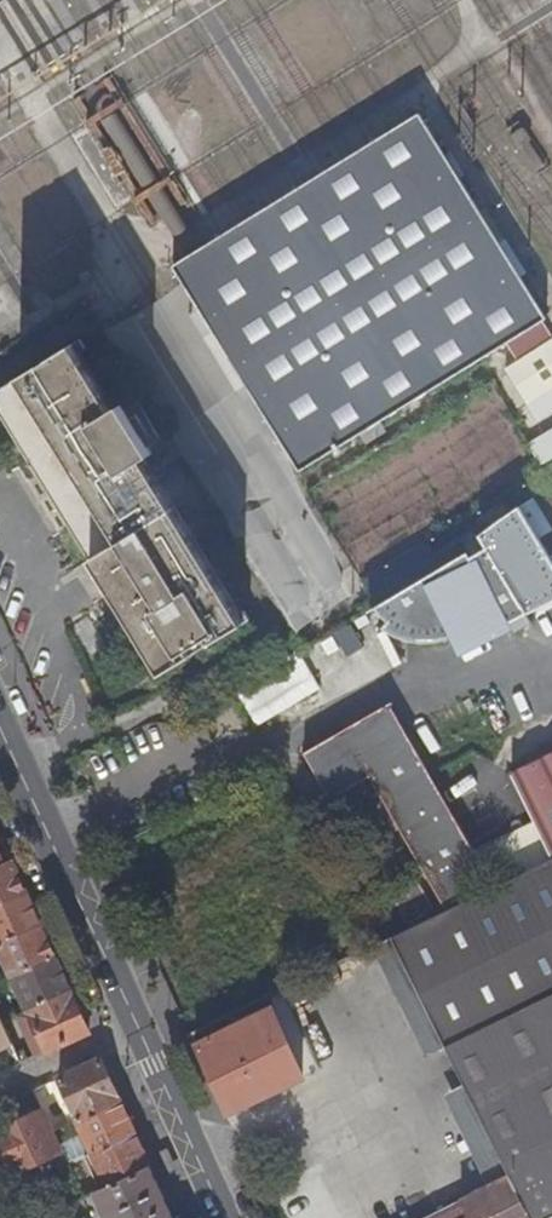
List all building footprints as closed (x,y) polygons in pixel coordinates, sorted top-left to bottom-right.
[(547,318),(421,113),(401,125),(376,141),(348,158),(322,174),(298,189),(272,205),(245,222),(220,237),(194,253),(174,265),(301,470),(547,318)] [(119,416),(80,351),(25,384),(123,546),(95,562),(119,600),(168,678),(249,626),(152,470),(162,463),(128,410),(119,416)] [(536,455),(551,448),(551,424),(527,436),(536,455)] [(510,625),(527,617),(551,605),(500,523),(478,537),(483,549),(468,557),(464,552),(370,600),(379,616),(372,622),(384,632),(403,640),(415,642),(440,642),(462,637),(469,646),(510,625)] [(531,625),(527,617),(510,625),(515,634),(531,625)] [(328,657),(358,641),(348,622),(318,638),(328,657)] [(371,783),(449,909),(495,882),(388,708),(304,760),(332,806),(371,783)] [(551,850),(551,759),(518,776),(551,850)] [(26,893),(11,860),(3,864),(0,865),(0,905),(26,893)] [(410,929),(395,936),(513,1179),(434,1217),(551,1217),(551,860),(449,909),(410,929)] [(0,905),(0,944),(41,926),(26,893),(0,905)] [(0,944),(0,946),(14,977),(56,959),(41,926),(0,944)] [(56,959),(14,977),(28,1008),(70,990),(56,959)] [(28,1008),(18,1013),(24,1027),(36,1055),(89,1031),(70,990),(28,1008)] [(276,1013),(200,1049),(230,1115),(307,1078),(276,1013)] [(11,1043),(0,1018),(0,1049),(11,1043)] [(78,1121),(121,1101),(101,1058),(58,1078),(71,1105),(78,1121)] [(93,1153),(135,1134),(121,1101),(78,1121),(93,1153)] [(70,1124),(78,1121),(71,1105),(64,1109),(70,1124)] [(8,1124),(28,1166),(60,1151),(41,1109),(8,1124)] [(0,1128),(0,1178),(28,1166),(8,1124),(0,1128)] [(108,1186),(150,1166),(135,1134),(93,1153),(84,1157),(91,1174),(101,1170),(108,1186)] [(150,1166),(108,1186),(95,1193),(106,1217),(173,1217),(150,1166)]
